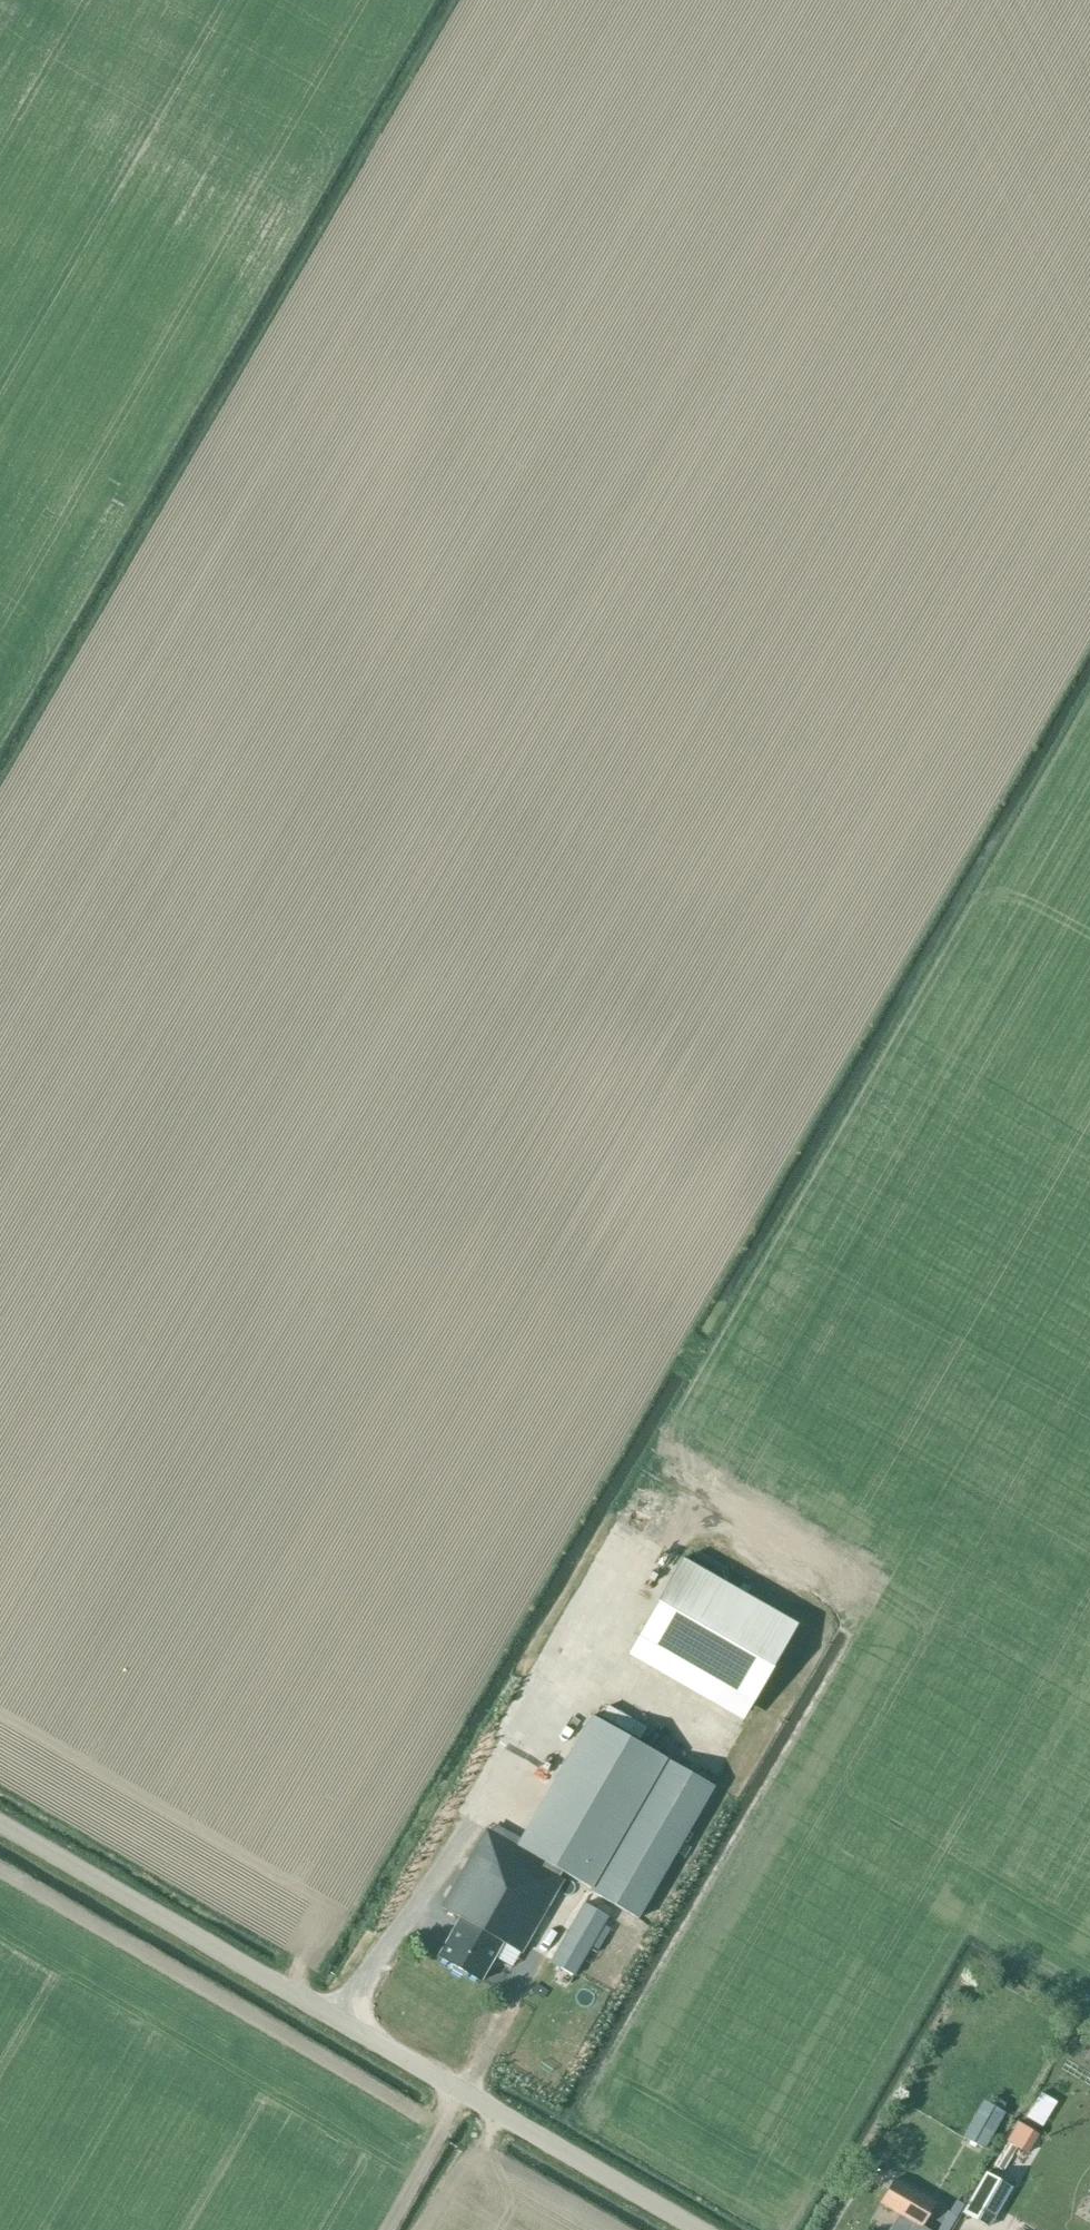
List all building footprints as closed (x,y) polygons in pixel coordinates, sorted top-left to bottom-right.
[(799,1625),(683,1558),(628,1655),(743,1721),(799,1625)] [(639,1918),(707,1802),(716,1787),(590,1714),(515,1844),(487,1828),(441,1907),(459,1918),(437,1958),(452,1965),(452,1969),(463,1975),(467,1973),(482,1982),(503,1944),(521,1955),(564,1880),(561,1877),(563,1871),(593,1888),(591,1892),(639,1918)] [(551,1960),(574,1975),(585,1958),(609,1917),(584,1902),(551,1960)] [(983,2101),(964,2137),(986,2149),(1005,2113),(983,2101)] [(1013,2161),(1023,2165),(1033,2143),(1022,2139),(1013,2161)] [(1007,2142),(994,2165),(1003,2170),(1016,2147),(1007,2142)] [(990,2172),(966,2212),(990,2227),(1015,2188),(990,2172)] [(922,2227),(938,2201),(895,2177),(880,2202),(901,2214),(891,2229),(930,2229),(922,2227)] [(956,2199),(950,2210),(958,2215),(964,2203),(956,2199)] [(938,2229),(949,2229),(958,2215),(950,2210),(938,2229)]
